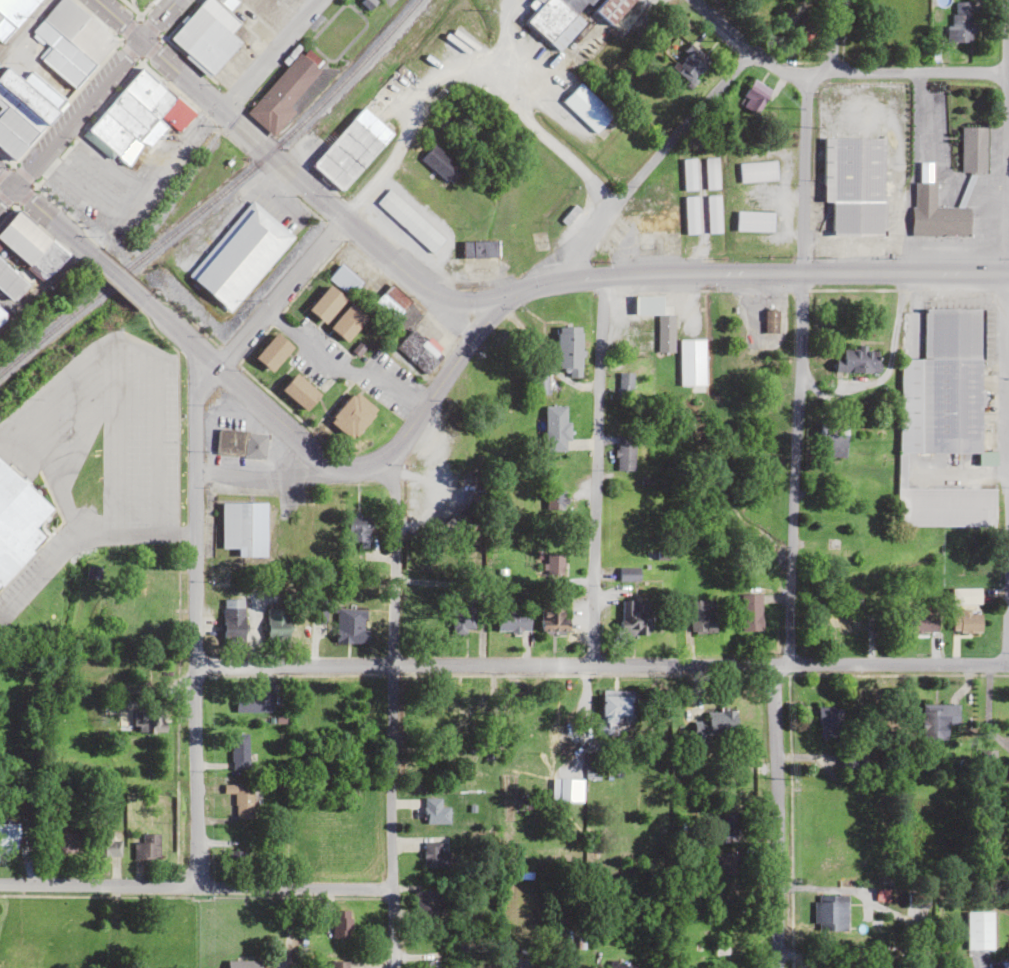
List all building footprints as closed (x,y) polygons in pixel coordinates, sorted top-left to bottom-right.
[(39,0),(0,0),(0,42),(39,0)] [(75,89),(116,40),(68,0),(58,0),(30,33),(46,46),(37,57),(75,89)] [(241,42),(231,33),(240,23),(228,11),(238,0),(203,0),(169,37),(211,75),(241,42)] [(526,3),(535,11),(525,21),(558,50),(594,9),(612,25),(634,0),(528,0),(526,3)] [(950,42),(971,42),(971,1),(950,1),(950,42)] [(702,49),(675,59),(682,81),(710,71),(702,49)] [(245,113),(273,136),(294,111),(289,106),(320,70),(299,51),(245,113)] [(66,103),(31,71),(22,81),(3,64),(0,67),(0,152),(13,163),(66,103)] [(110,160),(114,155),(128,167),(166,123),(168,124),(184,105),(140,68),(82,136),(110,160)] [(772,88),(749,81),(739,111),(763,119),(772,88)] [(596,134),(614,115),(579,82),(561,102),(596,134)] [(311,164),(341,191),(397,128),(381,114),(390,105),(375,92),(311,164)] [(961,173),(985,173),(985,127),(961,127),(961,173)] [(832,235),(885,235),(884,138),(822,138),(823,202),(832,202),(832,235)] [(450,184),(462,169),(432,145),(420,159),(450,184)] [(705,158),(705,190),(717,190),(717,158),(705,158)] [(682,190),(695,190),(695,159),(682,159),(682,190)] [(775,181),(775,162),(738,162),(738,182),(775,181)] [(969,236),(969,207),(935,207),(936,183),(913,182),(912,235),(969,236)] [(444,239),(388,189),(375,203),(431,253),(444,239)] [(719,195),(706,195),(706,233),(719,233),(719,195)] [(684,234),(698,234),(698,197),(684,197),(684,234)] [(231,311),(293,236),(250,200),(187,276),(231,311)] [(16,211),(0,229),(0,293),(12,303),(33,279),(40,285),(66,256),(16,211)] [(735,231),(773,231),(773,212),(735,212),(735,231)] [(497,258),(496,241),(462,241),(462,258),(497,258)] [(345,300),(329,285),(308,309),(324,324),(345,300)] [(411,302),(393,285),(376,303),(394,319),(411,302)] [(673,315),(662,315),(662,296),(635,296),(635,329),(624,329),(625,353),(673,353),(673,315)] [(328,327),(344,342),(367,319),(351,304),(328,327)] [(897,526),(994,527),(994,489),(906,488),(906,453),(982,454),(984,309),(923,309),(923,359),(899,359),(897,526)] [(777,311),(763,311),(763,333),(777,333),(777,311)] [(580,379),(580,328),(556,328),(556,369),(569,369),(569,379),(580,379)] [(429,338),(426,342),(413,329),(396,347),(424,374),(445,352),(429,338)] [(254,358),(271,372),(292,347),(275,333),(254,358)] [(678,386),(705,386),(705,340),(678,340),(678,386)] [(836,373),(878,373),(878,348),(836,347),(836,373)] [(632,396),(632,373),(618,373),(618,396),(632,396)] [(319,396),(296,374),(280,390),(304,412),(319,396)] [(533,394),(552,394),(552,374),(533,374),(533,394)] [(376,411),(354,392),(330,421),(352,440),(376,411)] [(544,406),(544,451),(568,451),(568,406),(544,406)] [(818,457),(846,458),(846,424),(819,423),(818,457)] [(266,434),(217,429),(214,454),(264,459),(266,434)] [(634,471),(634,436),(615,436),(615,471),(634,471)] [(44,538),(34,529),(52,510),(0,462),(0,586),(44,538)] [(563,490),(541,490),(541,510),(563,510),(563,490)] [(237,558),(266,558),(266,503),(220,503),(220,549),(237,549),(237,558)] [(347,544),(368,544),(368,517),(347,517),(347,544)] [(565,554),(544,554),(544,575),(565,575),(565,554)] [(638,582),(638,568),(618,568),(618,582),(638,582)] [(761,595),(739,595),(739,632),(761,632),(761,595)] [(223,600),(223,643),(242,643),(242,600),(223,600)] [(645,636),(645,601),(621,601),(621,636),(645,636)] [(688,601),(689,634),(716,633),(715,612),(706,612),(706,601),(688,601)] [(565,602),(541,602),(541,633),(565,633),(565,602)] [(981,613),(973,613),(973,608),(952,608),(952,633),(981,633),(981,613)] [(288,642),(288,609),(266,609),(266,642),(288,642)] [(496,632),(530,632),(530,610),(496,610),(496,632)] [(939,633),(939,611),(906,611),(906,633),(939,633)] [(366,644),(366,612),(335,612),(335,644),(366,644)] [(818,617),(818,628),(859,628),(859,617),(818,617)] [(634,691),(599,691),(599,733),(634,733),(634,691)] [(270,712),(270,694),(235,694),(235,712),(270,712)] [(476,741),(476,701),(445,701),(445,741),(476,741)] [(945,705),(923,705),(923,735),(945,735),(945,705)] [(738,706),(707,706),(707,733),(738,733),(738,706)] [(842,737),(842,707),(818,707),(818,737),(842,737)] [(139,732),(155,732),(155,715),(139,715),(139,732)] [(231,734),(231,770),(248,770),(248,734),(231,734)] [(600,779),(600,752),(585,752),(585,779),(600,779)] [(252,784),(223,784),(223,793),(235,793),(235,818),(252,818),(252,784)] [(424,798),(424,824),(449,824),(449,807),(440,807),(440,798),(424,798)] [(18,843),(18,823),(0,823),(0,843),(18,843)] [(50,832),(50,852),(80,852),(80,832),(50,832)] [(119,840),(101,834),(95,853),(114,859),(119,840)] [(133,842),(133,860),(159,860),(159,834),(141,834),(141,842),(133,842)] [(423,842),(423,868),(448,868),(448,850),(440,850),(440,842),(423,842)] [(444,889),(414,889),(414,917),(443,917),(444,889)] [(847,895),(815,895),(815,933),(847,933),(847,895)] [(351,938),(351,910),(332,910),(332,938),(351,938)] [(993,911),(965,911),(965,950),(993,950),(993,911)] [(259,960),(225,960),(225,967),(259,967),(259,960)]
